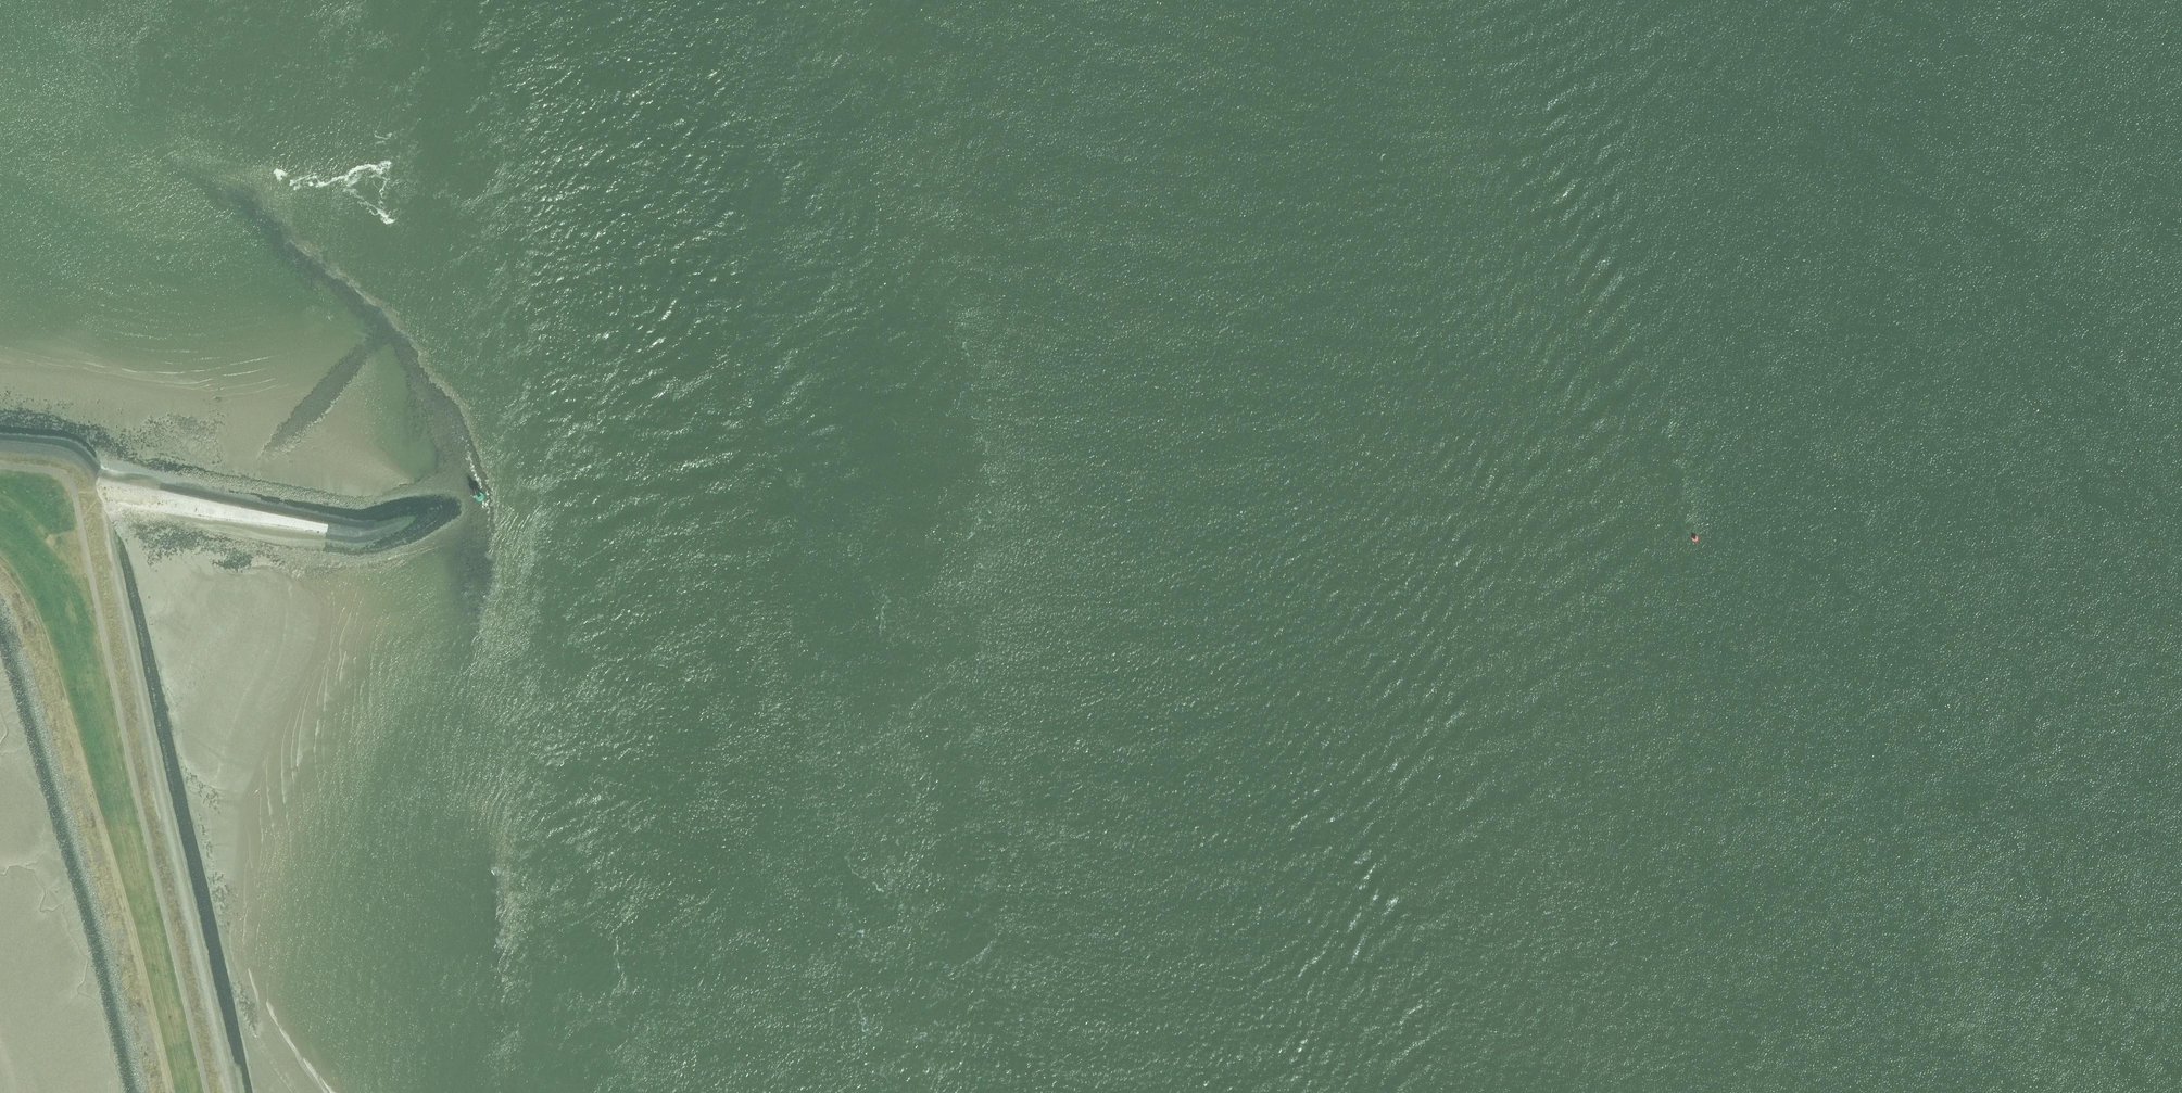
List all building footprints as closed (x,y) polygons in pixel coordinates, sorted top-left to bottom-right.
[(479,497),(483,492),(476,487),(473,492),(479,497)]
